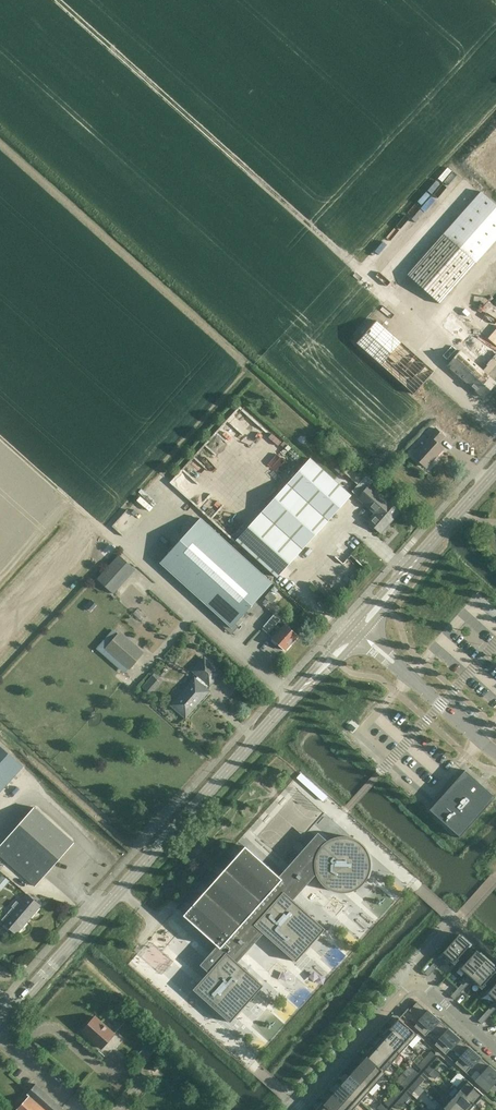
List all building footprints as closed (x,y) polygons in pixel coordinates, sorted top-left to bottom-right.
[(481,168),(495,181),(495,162),(491,157),(481,168)] [(472,178),(463,188),(483,206),(492,196),(472,178)] [(463,188),(453,199),(473,217),(483,206),(463,188)] [(439,230),(422,249),(432,259),(449,240),(439,230)] [(480,254),(495,269),(495,248),(490,243),(480,254)] [(470,265),(487,280),(495,271),(495,269),(480,254),(470,265)] [(470,265),(460,276),(477,291),(487,280),(470,265)] [(356,342),(415,393),(436,369),(377,318),(356,342)] [(488,338),(495,345),(495,329),(488,338)] [(476,360),(459,379),(472,391),(489,372),(476,360)] [(472,391),(485,403),(495,391),(495,378),(489,372),(472,391)] [(437,443),(444,436),(435,428),(428,436),(429,437),(413,455),(426,467),(443,448),(437,443)] [(307,441),(305,436),(301,435),(297,439),(299,443),(303,444),(307,441)] [(277,577),(351,495),(310,458),(236,540),(277,577)] [(335,469),(342,475),(346,470),(339,464),(335,469)] [(386,500),(369,485),(358,497),(373,510),(374,508),(377,511),(368,521),(380,532),(399,511),(387,500),(386,500)] [(201,518),(161,563),(232,627),(272,583),(201,518)] [(118,554),(96,578),(113,593),(135,569),(118,554)] [(97,605),(90,599),(84,606),(91,612),(97,605)] [(146,616),(138,608),(133,613),(142,621),(146,616)] [(274,614),(263,626),(269,632),(268,633),(273,638),(272,639),(285,650),(298,636),(285,624),(281,629),(276,624),(280,619),(274,614)] [(144,652),(120,632),(106,648),(130,669),(144,652)] [(179,695),(180,696),(173,705),(186,716),(208,691),(205,688),(209,683),(209,684),(219,672),(205,659),(195,671),(199,675),(186,690),(185,689),(179,695)] [(149,693),(159,681),(152,675),(142,687),(149,693)] [(23,766),(0,745),(0,792),(23,766)] [(430,809),(460,836),(495,797),(465,770),(430,809)] [(336,799),(312,777),(308,782),(328,800),(329,799),(333,802),(336,799)] [(74,842),(34,807),(0,846),(0,855),(35,886),(74,842)] [(327,841),(322,845),(315,839),(280,877),(245,846),(184,914),(219,946),(205,961),(212,967),(193,989),(230,1022),(264,985),(236,960),(262,931),(296,961),(325,928),(292,898),(316,872),(318,878),(322,884),(327,888),(333,891),(340,892),(347,892),(354,890),(359,887),(364,882),(368,877),(370,870),(371,863),(370,857),(368,850),(364,845),(359,841),(353,837),(346,836),(339,836),(333,837),(327,841)] [(10,881),(2,874),(0,876),(0,890),(1,891),(10,881)] [(9,916),(3,922),(16,933),(22,927),(40,905),(28,894),(20,903),(17,901),(12,906),(15,909),(9,916)] [(454,960),(454,961),(470,944),(459,934),(444,951),(445,952),(454,960)] [(462,967),(472,976),(487,959),(477,950),(461,967),(462,968),(462,967)] [(472,976),(481,984),(482,985),(495,969),(495,967),(487,959),(472,976)] [(433,963),(425,972),(429,976),(437,966),(433,963)] [(460,985),(459,986),(463,990),(464,989),(471,980),(467,977),(460,985)] [(455,999),(463,990),(459,986),(451,996),(455,999)] [(420,1019),(414,1025),(425,1035),(431,1029),(436,1033),(443,1024),(417,1001),(410,1010),(420,1019)] [(486,1011),(490,1014),(495,1008),(495,1003),(495,1001),(486,1011)] [(478,1020),(482,1024),(490,1014),(486,1011),(478,1020)] [(101,1048),(115,1033),(95,1016),(82,1031),(101,1048)] [(417,1034),(399,1018),(390,1027),(408,1044),(417,1034)] [(459,1038),(443,1024),(436,1033),(441,1037),(435,1044),(446,1053),(451,1047),(459,1038)] [(408,1044),(390,1027),(382,1037),(400,1053),(408,1044)] [(400,1053),(382,1037),(374,1046),(392,1062),(400,1053)] [(479,1056),(459,1038),(451,1047),(461,1056),(455,1062),(466,1072),(472,1065),(471,1065),(479,1056)] [(149,1041),(135,1057),(142,1063),(156,1047),(149,1041)] [(392,1062),(374,1046),(365,1056),(366,1057),(367,1057),(385,1073),(386,1072),(384,1071),(392,1062)] [(428,1061),(435,1054),(431,1051),(424,1058),(428,1061)] [(479,1056),(471,1065),(472,1065),(481,1074),(476,1080),(487,1090),(495,1080),(495,1071),(479,1056)] [(367,1057),(366,1057),(359,1066),(377,1082),(385,1073),(367,1057)] [(440,1061),(436,1057),(431,1063),(435,1067),(440,1061)] [(422,1069),(428,1061),(424,1058),(417,1065),(422,1069)] [(429,1073),(435,1067),(431,1063),(425,1070),(429,1073)] [(377,1082),(359,1066),(350,1075),(369,1092),(377,1082)] [(412,1080),(418,1073),(414,1069),(408,1076),(412,1080)] [(369,1092),(350,1075),(342,1085),(360,1101),(369,1092)] [(419,1084),(425,1078),(421,1075),(415,1081),(419,1084)] [(405,1087),(412,1080),(408,1076),(401,1084),(405,1087)] [(465,1077),(457,1086),(475,1103),(483,1094),(465,1077)] [(423,1088),(419,1084),(415,1081),(410,1087),(418,1094),(423,1088)] [(27,1093),(29,1095),(15,1109),(61,1109),(63,1108),(36,1083),(27,1093)] [(342,1085),(333,1094),(352,1109),(360,1101),(342,1085)] [(457,1086),(456,1087),(460,1090),(452,1098),(465,1109),(469,1109),(475,1103),(457,1086)] [(395,1099),(402,1091),(398,1088),(391,1095),(395,1099)] [(404,1102),(409,1096),(405,1092),(399,1098),(404,1102)] [(333,1094),(326,1102),(325,1103),(333,1109),(352,1109),(333,1094)] [(389,1106),(395,1099),(391,1095),(384,1102),(389,1106)] [(398,1108),(404,1102),(399,1098),(394,1105),(398,1108)] [(452,1098),(445,1107),(441,1104),(448,1109),(465,1109),(452,1098)] [(326,1102),(324,1101),(316,1109),(333,1109),(325,1103),(326,1102)]
